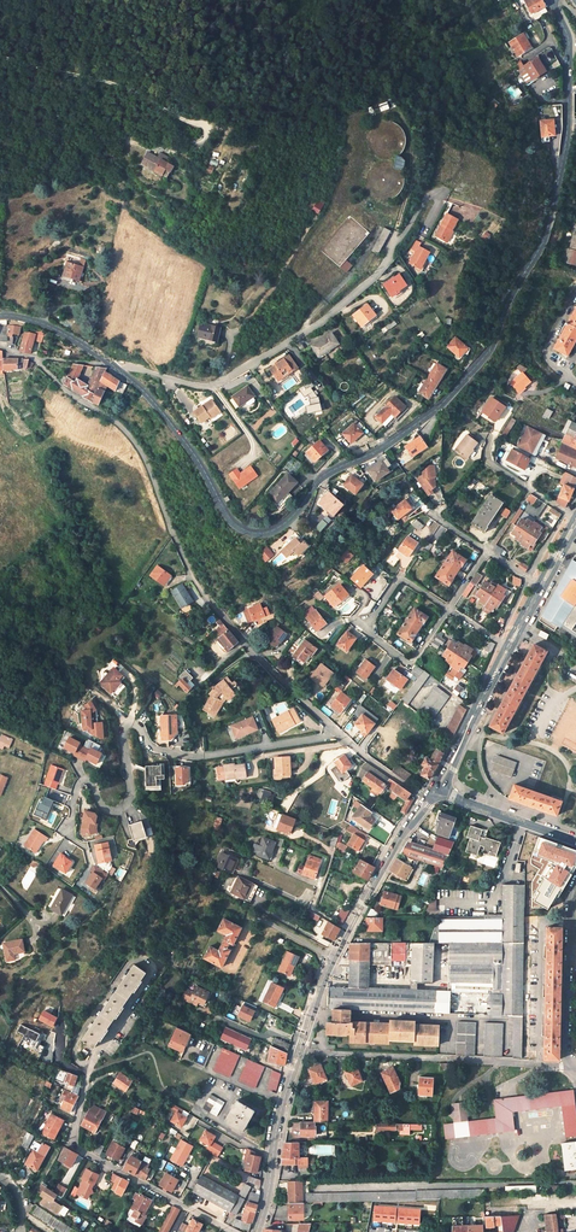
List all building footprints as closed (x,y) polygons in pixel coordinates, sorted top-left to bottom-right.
[(544,7),(540,0),(523,0),(532,15),(544,7)] [(531,50),(522,36),(509,45),(511,49),(509,51),(512,55),(515,53),(518,58),(531,50)] [(524,68),(532,81),(546,72),(537,59),(524,68)] [(379,105),(381,112),(389,109),(387,102),(379,105)] [(402,174),(401,171),(403,168),(405,160),(399,157),(401,155),(403,152),(405,150),(406,147),(407,143),(407,140),(406,137),(405,134),(404,131),(402,128),(400,126),(398,124),(395,122),(392,121),(389,121),(385,121),(382,121),(379,122),(376,123),(371,127),(369,131),(367,134),(366,137),(366,140),(366,143),(367,146),(368,149),(369,152),(371,155),(373,157),(376,159),(379,160),(382,161),(379,161),(376,162),(373,164),(370,166),(368,168),(366,170),(365,173),(364,176),(363,180),(363,183),(363,186),(364,189),(366,192),(370,197),(375,200),(378,201),(381,202),(385,202),(388,201),(391,200),(394,199),(396,197),(399,195),(401,192),(402,190),(403,187),(404,183),(404,180),(403,177),(402,174)] [(551,137),(556,136),(555,121),(542,122),(544,138),(544,143),(551,142),(551,137)] [(149,169),(148,171),(161,178),(163,175),(167,178),(169,174),(170,174),(173,168),(164,163),(167,158),(160,154),(157,159),(147,155),(141,165),(149,169)] [(206,173),(213,175),(215,168),(208,166),(206,173)] [(444,215),(439,224),(441,225),(435,236),(443,241),(454,220),(444,215)] [(345,263),(368,236),(348,218),(319,252),(345,276),(351,269),(345,263)] [(441,225),(439,224),(432,235),(435,236),(441,225)] [(373,249),(379,253),(391,231),(384,227),(373,249)] [(488,241),(492,235),(487,231),(482,237),(488,241)] [(574,234),(570,249),(568,248),(564,262),(575,265),(575,234),(574,234)] [(421,269),(425,262),(430,254),(418,248),(420,244),(416,242),(411,251),(415,253),(410,264),(416,267),(421,269)] [(428,263),(425,262),(421,269),(416,267),(414,271),(422,275),(428,263)] [(68,263),(63,276),(79,281),(84,268),(68,263)] [(392,294),(407,284),(401,275),(386,285),(392,294)] [(353,318),(362,329),(377,317),(369,306),(353,318)] [(575,340),(575,308),(553,349),(567,357),(575,340)] [(386,326),(388,331),(398,325),(395,321),(386,326)] [(21,326),(8,324),(8,334),(7,345),(12,345),(13,338),(12,338),(12,335),(19,335),(21,326)] [(219,329),(200,325),(197,340),(216,343),(219,329)] [(20,353),(30,355),(35,335),(25,333),(20,353)] [(312,348),(320,359),(339,346),(331,335),(312,348)] [(455,340),(448,348),(460,358),(467,350),(455,340)] [(270,371),(279,384),(298,370),(290,357),(270,371)] [(19,361),(3,360),(3,370),(19,370),(19,361)] [(60,383),(78,394),(83,383),(77,380),(82,370),(84,370),(86,367),(73,365),(68,377),(64,375),(60,383)] [(437,365),(428,380),(437,386),(446,371),(437,365)] [(88,385),(83,383),(78,394),(98,407),(108,387),(122,393),(127,385),(105,372),(106,369),(96,368),(88,385)] [(455,369),(451,374),(459,379),(462,374),(455,369)] [(511,384),(518,392),(524,387),(525,388),(532,382),(523,373),(511,384)] [(429,400),(437,386),(428,380),(420,394),(429,400)] [(320,404),(319,397),(317,397),(316,395),(314,392),(311,388),(306,382),(301,386),(297,388),(304,397),(308,395),(310,399),(309,399),(310,405),(305,406),(307,414),(312,413),(322,411),(320,404)] [(239,408),(255,396),(249,387),(232,398),(239,408)] [(292,395),(285,400),(287,403),(294,398),(292,395)] [(489,397),(481,410),(488,414),(487,416),(494,420),(498,412),(500,413),(504,406),(489,397)] [(397,398),(381,413),(388,421),(392,416),(395,418),(406,407),(397,398)] [(204,425),(205,424),(212,419),(222,411),(216,403),(207,409),(205,407),(196,414),(204,425)] [(406,407),(395,418),(397,420),(408,410),(406,407)] [(552,411),(546,408),(541,417),(544,418),(545,416),(548,418),(552,411)] [(224,414),(222,411),(212,419),(214,421),(224,414)] [(383,425),(388,421),(381,413),(376,419),(383,425)] [(387,430),(397,420),(395,418),(392,416),(388,421),(389,422),(384,427),(387,430)] [(372,417),(365,422),(375,433),(381,427),(372,417)] [(515,421),(512,418),(500,437),(504,440),(515,421)] [(571,421),(561,443),(562,444),(575,451),(575,424),(571,421)] [(345,436),(352,445),(364,435),(356,426),(345,436)] [(542,433),(528,426),(517,447),(531,454),(542,433)] [(452,446),(460,454),(468,446),(469,447),(474,441),(465,433),(452,446)] [(406,447),(412,456),(426,446),(420,437),(406,447)] [(291,442),(294,447),(300,443),(297,438),(291,442)] [(327,451),(319,443),(307,454),(305,457),(312,465),(315,463),(316,463),(324,456),(322,455),(327,451)] [(565,463),(575,467),(575,464),(575,451),(562,444),(556,458),(565,462),(565,463)] [(468,446),(460,454),(462,455),(470,447),(469,447),(468,446)] [(506,461),(512,450),(508,448),(502,459),(506,461)] [(530,459),(512,449),(507,460),(524,470),(530,459)] [(369,472),(377,482),(390,472),(382,462),(369,472)] [(237,468),(230,473),(240,487),(257,475),(251,466),(240,473),(237,468)] [(427,493),(431,490),(435,487),(434,477),(435,477),(434,466),(429,466),(422,473),(423,475),(417,479),(427,493)] [(568,501),(572,493),(575,483),(575,478),(564,472),(562,475),(566,478),(558,497),(568,501)] [(344,485),(356,494),(364,484),(352,475),(344,485)] [(288,476),(269,496),(284,509),(290,501),(285,496),(297,483),(288,476)] [(466,487),(470,490),(477,483),(473,479),(466,487)] [(319,503),(335,518),(339,513),(337,511),(343,505),(329,492),(319,503)] [(491,495),(471,524),(484,533),(488,528),(487,527),(503,503),(491,495)] [(398,520),(412,509),(404,500),(397,506),(398,507),(391,512),(394,516),(398,520)] [(427,512),(430,510),(425,502),(420,507),(425,513),(427,512)] [(507,518),(511,511),(506,508),(502,515),(507,518)] [(562,514),(553,509),(551,512),(560,518),(562,514)] [(322,533),(333,521),(327,516),(316,528),(322,533)] [(521,519),(517,526),(512,534),(522,540),(520,544),(528,548),(535,538),(542,526),(534,522),(533,523),(528,520),(526,522),(521,519)] [(302,539),(298,534),(297,539),(282,552),(288,559),(291,556),(296,552),(300,557),(310,548),(305,543),(303,545),(300,542),(302,539)] [(403,553),(408,557),(417,543),(408,537),(398,551),(403,554),(403,553)] [(535,538),(528,548),(529,550),(534,542),(537,539),(535,538)] [(428,542),(418,557),(422,560),(432,545),(428,542)] [(493,551),(500,555),(504,549),(497,545),(493,551)] [(266,547),(262,550),(262,551),(261,554),(260,556),(268,550),(266,547)] [(273,555),(268,550),(260,556),(265,561),(273,555)] [(296,561),(300,557),(296,552),(291,556),(296,561)] [(452,580),(454,576),(458,570),(461,567),(466,561),(452,552),(435,577),(449,586),(453,580),(452,580)] [(560,623),(562,624),(561,624),(575,634),(575,557),(575,556),(539,621),(554,632),(560,623)] [(519,568),(524,572),(528,566),(523,563),(519,568)] [(352,578),(360,586),(371,573),(363,566),(352,578)] [(158,567),(151,577),(165,587),(171,577),(158,567)] [(482,576),(477,573),(471,581),(476,585),(482,576)] [(522,587),(523,578),(513,577),(512,585),(522,587)] [(485,605),(484,606),(491,611),(494,607),(503,595),(507,589),(499,584),(499,585),(487,578),(484,582),(485,582),(481,588),(479,591),(476,589),(473,594),(480,599),(479,601),(485,605)] [(470,583),(462,595),(465,598),(473,585),(470,583)] [(326,597),(333,607),(348,595),(340,585),(326,597)] [(183,587),(172,593),(178,605),(189,599),(183,587)] [(501,602),(503,603),(511,591),(507,588),(507,589),(503,595),(505,596),(501,602)] [(321,601),(325,597),(318,591),(314,596),(321,601)] [(402,593),(398,591),(393,597),(397,600),(402,593)] [(505,596),(503,595),(494,607),(497,608),(501,602),(505,596)] [(275,617),(274,616),(272,613),(270,614),(265,608),(261,610),(258,606),(246,615),(252,625),(255,623),(256,623),(260,621),(262,625),(275,617)] [(413,637),(415,634),(419,628),(422,624),(423,624),(427,619),(413,610),(396,635),(409,644),(414,638),(413,637)] [(305,620),(317,632),(326,623),(314,612),(305,620)] [(250,626),(252,625),(246,615),(244,616),(250,626)] [(211,626),(215,630),(221,624),(218,620),(215,623),(211,626)] [(220,637),(218,639),(225,646),(222,649),(226,652),(236,643),(221,624),(215,630),(220,637)] [(498,637),(503,629),(497,626),(493,634),(498,637)] [(266,640),(277,647),(287,633),(276,627),(266,640)] [(541,631),(539,635),(546,639),(549,635),(541,631)] [(337,645),(346,652),(356,639),(347,632),(337,645)] [(440,644),(441,645),(444,641),(440,638),(441,636),(437,633),(435,636),(436,637),(431,645),(437,649),(440,644)] [(220,650),(222,649),(225,646),(218,639),(215,641),(218,644),(217,646),(220,650)] [(299,659),(304,663),(312,654),(313,655),(318,649),(305,640),(292,656),(297,660),(299,659)] [(496,644),(491,641),(487,649),(492,652),(496,644)] [(457,645),(451,642),(449,646),(447,649),(445,651),(443,650),(440,654),(449,660),(447,662),(453,666),(452,668),(455,670),(453,673),(457,676),(463,667),(466,668),(473,657),(471,656),(474,651),(465,644),(463,647),(458,643),(457,645)] [(548,652),(534,644),(528,654),(512,684),(496,715),(490,726),(503,733),(548,652)] [(356,672),(366,680),(375,667),(366,660),(356,672)] [(312,679),(321,686),(332,671),(323,665),(312,679)] [(423,671),(416,665),(413,670),(419,675),(423,671)] [(124,675),(115,667),(101,682),(112,692),(119,685),(116,683),(119,679),(124,675)] [(387,680),(399,689),(403,684),(404,685),(407,680),(394,670),(387,680)] [(401,701),(407,706),(430,675),(424,670),(401,701)] [(456,677),(449,673),(446,677),(453,681),(456,677)] [(186,687),(189,685),(191,683),(185,674),(178,679),(179,681),(173,685),(174,688),(179,686),(185,695),(190,692),(186,687)] [(203,711),(208,715),(210,713),(215,717),(227,700),(234,694),(231,690),(229,687),(232,685),(228,679),(217,687),(218,689),(214,692),(213,691),(210,696),(212,697),(203,711)] [(435,686),(416,713),(430,723),(449,697),(435,686)] [(159,699),(163,694),(158,689),(154,695),(159,699)] [(332,706),(341,713),(351,700),(342,693),(332,706)] [(228,702),(236,696),(234,694),(227,700),(228,702)] [(89,710),(82,710),(84,729),(91,728),(91,733),(101,738),(104,738),(103,722),(98,722),(92,723),(91,713),(97,710),(92,701),(86,705),(89,710)] [(360,705),(353,714),(360,719),(355,725),(363,731),(361,734),(365,737),(378,719),(360,705)] [(451,740),(462,719),(466,710),(459,705),(444,734),(451,740)] [(286,727),(287,728),(300,721),(294,708),(272,720),(278,731),(286,727)] [(175,730),(175,715),(162,715),(162,739),(171,739),(177,732),(175,730)] [(252,716),(231,725),(235,736),(247,732),(247,733),(257,729),(252,716)] [(191,734),(176,734),(176,745),(190,746),(191,734)] [(2,736),(0,740),(0,745),(9,749),(13,741),(2,736)] [(81,742),(70,737),(65,747),(75,753),(74,754),(80,757),(85,747),(79,745),(81,742)] [(91,750),(85,747),(80,757),(86,760),(87,758),(97,763),(102,753),(92,748),(91,750)] [(421,773),(429,779),(442,759),(444,754),(436,749),(430,760),(426,757),(422,763),(425,766),(421,773)] [(343,754),(333,762),(336,766),(332,769),(341,782),(349,776),(346,771),(352,767),(343,754)] [(492,770),(511,777),(517,762),(497,755),(492,770)] [(291,778),(290,760),(288,761),(288,757),(275,758),(276,771),(274,771),(275,780),(291,778)] [(412,775),(387,758),(382,765),(407,782),(412,775)] [(371,766),(366,762),(360,766),(357,776),(362,779),(367,772),(371,766)] [(164,789),(163,778),(167,777),(167,763),(144,764),(146,790),(164,789)] [(235,775),(235,778),(235,779),(245,778),(244,765),(234,766),(231,766),(231,764),(223,765),(223,766),(223,770),(224,776),(235,775)] [(63,769),(51,765),(45,780),(58,784),(63,769)] [(367,772),(384,785),(389,778),(371,766),(367,772)] [(183,784),(190,784),(190,768),(188,768),(185,767),(176,767),(176,784),(183,784)] [(384,785),(367,772),(362,779),(381,792),(386,785),(384,785)] [(384,785),(386,785),(388,787),(394,791),(393,793),(405,801),(408,797),(411,793),(389,778),(384,785)] [(521,803),(530,806),(535,793),(513,785),(509,799),(521,803)] [(264,790),(259,788),(254,801),(260,803),(264,790)] [(264,790),(260,803),(266,805),(270,793),(264,790)] [(530,806),(547,812),(557,815),(561,802),(535,793),(530,806)] [(51,800),(43,796),(41,801),(39,800),(33,815),(41,818),(43,813),(47,814),(51,805),(49,804),(51,800)] [(404,814),(407,810),(411,803),(413,800),(408,797),(405,801),(406,801),(406,802),(400,811),(404,814)] [(371,813),(361,805),(352,818),(368,829),(374,820),(369,816),(371,813)] [(96,814),(85,812),(83,821),(84,822),(85,822),(85,824),(83,824),(82,830),(83,836),(94,834),(93,830),(97,829),(98,824),(96,824),(97,816),(96,814)] [(448,838),(455,819),(440,813),(436,823),(439,824),(435,833),(448,838)] [(277,829),(289,833),(295,820),(282,815),(277,829)] [(142,821),(129,825),(133,839),(126,841),(128,847),(137,850),(134,841),(147,837),(142,821)] [(357,851),(366,835),(357,829),(350,825),(347,830),(354,834),(347,845),(357,851)] [(470,838),(465,852),(480,858),(482,854),(495,859),(501,844),(485,838),(484,839),(480,837),(483,830),(471,825),(467,837),(470,838)] [(47,837),(34,829),(23,846),(34,852),(38,846),(39,847),(43,841),(44,842),(47,837)] [(330,846),(336,848),(336,846),(339,836),(334,835),(330,846)] [(284,840),(274,836),(271,841),(276,843),(275,844),(281,847),(284,840)] [(256,855),(269,860),(275,844),(276,843),(271,841),(263,838),(259,846),(254,844),(251,851),(257,853),(256,855)] [(408,838),(403,847),(399,854),(441,868),(449,850),(452,843),(437,838),(432,850),(410,843),(412,840),(408,838)] [(338,842),(336,846),(346,851),(348,847),(338,842)] [(537,866),(544,849),(541,848),(543,844),(536,842),(534,847),(531,846),(526,859),(531,861),(530,864),(537,866)] [(109,843),(96,846),(99,859),(103,859),(104,862),(112,861),(109,843)] [(221,852),(214,865),(221,868),(229,872),(236,859),(221,852)] [(66,857),(62,854),(54,866),(66,874),(73,863),(69,860),(65,858),(66,857)] [(297,873),(315,879),(321,860),(309,856),(305,867),(300,866),(297,873)] [(396,859),(392,866),(389,872),(404,880),(411,867),(396,859)] [(354,872),(367,879),(371,873),(374,868),(361,860),(354,872)] [(221,868),(214,865),(211,875),(217,877),(221,868)] [(109,875),(95,866),(92,872),(94,873),(87,884),(96,890),(103,879),(105,880),(109,875)] [(235,895),(250,902),(258,886),(242,879),(235,895)] [(524,917),(524,885),(503,885),(502,917),(501,943),(523,944),(524,917)] [(60,891),(47,909),(56,917),(69,899),(60,891)] [(397,897),(384,893),(380,906),(393,910),(397,897)] [(428,903),(425,911),(436,911),(436,899),(430,899),(428,903)] [(341,925),(353,904),(349,902),(344,910),(341,908),(334,921),(341,925)] [(317,922),(320,917),(310,911),(307,916),(317,922)] [(438,917),(429,943),(432,943),(501,943),(502,917),(484,917),(484,913),(472,913),(472,917),(438,917)] [(199,921),(194,918),(191,923),(196,926),(199,921)] [(379,918),(366,918),(366,931),(382,931),(383,925),(380,925),(379,918)] [(241,928),(224,919),(218,930),(226,935),(218,951),(210,946),(203,958),(222,968),(241,928)] [(322,934),(333,940),(340,929),(329,922),(322,934)] [(559,1060),(561,928),(546,927),(543,1059),(559,1060)] [(2,943),(6,959),(15,957),(13,953),(23,950),(20,938),(2,943)] [(349,960),(369,960),(369,943),(349,942),(341,958),(349,958),(349,960)] [(411,965),(411,982),(417,983),(432,983),(432,965),(432,943),(429,943),(400,943),(391,943),(369,943),(369,960),(369,964),(411,965)] [(501,943),(432,943),(432,965),(447,965),(493,966),(501,966),(502,946),(501,946),(501,943)] [(522,1017),(523,944),(501,943),(501,946),(502,946),(501,966),(500,1016),(513,1016),(522,1017)] [(298,958),(287,953),(278,972),(288,977),(293,967),(294,967),(298,958)] [(368,981),(369,964),(369,960),(349,960),(348,981),(368,981)] [(93,1048),(99,1039),(119,1011),(139,982),(146,973),(134,965),(82,1040),(93,1048)] [(493,966),(447,965),(447,991),(451,992),(451,994),(448,994),(448,1013),(490,1015),(493,966)] [(501,966),(493,966),(490,1015),(500,1016),(501,966)] [(279,999),(281,993),(283,989),(272,984),(263,1002),(273,1007),(277,998),(279,999)] [(417,990),(411,990),(348,987),(329,986),(328,1008),(333,1008),(350,1009),(448,1013),(448,994),(451,994),(451,992),(447,991),(417,990)] [(197,1002),(203,1004),(208,992),(196,987),(193,992),(186,989),(181,999),(196,1005),(197,1002)] [(283,994),(281,993),(279,999),(277,998),(273,1007),(276,1008),(283,994)] [(252,1022),(258,1009),(244,1004),(239,1016),(252,1022)] [(40,1019),(56,1027),(61,1016),(45,1008),(40,1019)] [(333,1017),(335,1017),(350,1017),(350,1009),(333,1008),(333,1017)] [(522,1017),(513,1016),(512,1058),(521,1058),(522,1017)] [(350,1018),(350,1017),(335,1017),(335,1021),(333,1021),(327,1021),(327,1033),(345,1034),(345,1033),(350,1033),(350,1041),(389,1043),(389,1040),(413,1041),(413,1044),(439,1045),(439,1025),(414,1024),(414,1021),(390,1020),(390,1022),(352,1021),(352,1018),(350,1018)] [(458,1022),(457,1055),(475,1056),(475,1022),(458,1022)] [(39,1043),(43,1033),(22,1023),(18,1032),(26,1035),(22,1044),(42,1053),(45,1046),(39,1043)] [(484,1056),(502,1057),(503,1024),(485,1023),(484,1056)] [(181,1051),(189,1033),(176,1027),(168,1045),(181,1051)] [(250,1039),(225,1028),(220,1039),(246,1050),(250,1039)] [(290,1044),(275,1037),(271,1046),(287,1053),(290,1044)] [(204,1067),(214,1044),(205,1040),(195,1063),(204,1067)] [(287,1053),(271,1046),(268,1063),(285,1066),(287,1053)] [(239,1055),(223,1048),(213,1070),(229,1077),(239,1055)] [(264,1066),(248,1059),(238,1081),(254,1088),(264,1066)] [(326,1079),(320,1064),(308,1069),(314,1084),(326,1079)] [(362,1081),(356,1067),(345,1071),(351,1085),(362,1081)] [(70,1092),(78,1096),(80,1087),(74,1085),(77,1076),(68,1073),(58,1068),(55,1078),(68,1083),(66,1088),(72,1090),(70,1092)] [(401,1085),(394,1068),(381,1073),(390,1093),(400,1089),(401,1085)] [(275,1093),(281,1074),(272,1070),(267,1089),(275,1093)] [(113,1083),(125,1091),(132,1081),(119,1073),(113,1083)] [(434,1095),(435,1078),(420,1077),(420,1085),(422,1085),(421,1095),(434,1095)] [(70,1112),(78,1096),(70,1092),(65,1090),(62,1095),(66,1096),(61,1107),(70,1112)] [(575,1103),(573,1093),(573,1090),(493,1100),(495,1119),(467,1122),(466,1117),(470,1113),(465,1109),(465,1108),(452,1110),(452,1111),(449,1115),(453,1119),(454,1124),(443,1125),(445,1139),(514,1131),(512,1112),(561,1106),(565,1138),(575,1136),(575,1114),(575,1103)] [(202,1109),(216,1117),(224,1103),(211,1095),(202,1109)] [(224,1121),(242,1132),(254,1111),(236,1101),(224,1121)] [(328,1102),(317,1101),(317,1110),(314,1110),(314,1122),(327,1122),(328,1102)] [(81,1124),(95,1132),(102,1119),(104,1120),(108,1112),(92,1104),(81,1124)] [(181,1115),(183,1111),(173,1105),(171,1109),(177,1112),(172,1121),(182,1127),(187,1118),(181,1115)] [(139,1109),(134,1107),(131,1112),(136,1115),(139,1109)] [(51,1112),(41,1132),(51,1136),(56,1127),(58,1129),(64,1119),(51,1112)] [(313,1126),(314,1122),(300,1121),(300,1135),(313,1135),(313,1133),(314,1133),(315,1126),(313,1126)] [(28,1131),(21,1146),(28,1149),(35,1135),(28,1131)] [(223,1148),(212,1141),(215,1136),(206,1131),(201,1139),(210,1145),(207,1150),(218,1156),(223,1148)] [(180,1138),(171,1160),(185,1166),(194,1144),(180,1138)] [(133,1139),(129,1146),(134,1149),(138,1141),(133,1139)] [(40,1145),(33,1141),(30,1149),(32,1150),(25,1164),(36,1170),(48,1147),(41,1144),(40,1145)] [(120,1166),(123,1159),(119,1157),(124,1147),(112,1141),(105,1153),(117,1160),(115,1164),(120,1166)] [(307,1164),(314,1164),(314,1157),(298,1158),(298,1142),(285,1142),(282,1154),(279,1164),(298,1164),(298,1168),(307,1168),(307,1164)] [(575,1142),(561,1144),(565,1171),(575,1170),(575,1146),(575,1142)] [(103,1146),(97,1143),(93,1150),(99,1154),(103,1146)] [(335,1154),(335,1145),(315,1145),(315,1155),(335,1154)] [(77,1153),(65,1147),(59,1158),(66,1162),(70,1165),(77,1153)] [(257,1171),(262,1156),(253,1151),(250,1150),(246,1168),(257,1171)] [(135,1174),(142,1162),(130,1155),(123,1168),(129,1171),(135,1174)] [(142,1161),(142,1162),(135,1174),(142,1178),(144,1179),(147,1173),(146,1173),(149,1168),(147,1167),(143,1165),(145,1162),(142,1161)] [(91,1194),(93,1193),(95,1192),(93,1187),(94,1184),(96,1185),(99,1174),(86,1170),(83,1180),(85,1181),(80,1195),(86,1197),(87,1195),(89,1194),(91,1194)] [(114,1182),(118,1175),(114,1173),(110,1180),(114,1182)] [(159,1184),(164,1187),(167,1188),(172,1191),(178,1179),(166,1173),(159,1184)] [(262,1187),(263,1180),(250,1174),(247,1180),(262,1187)] [(128,1181),(118,1175),(114,1182),(111,1189),(120,1194),(128,1181)] [(238,1196),(201,1176),(192,1191),(235,1215),(250,1188),(245,1185),(238,1196)] [(302,1180),(288,1181),(288,1203),(302,1202),(302,1180)] [(37,1190),(42,1194),(46,1196),(40,1204),(56,1215),(62,1206),(53,1201),(57,1195),(46,1188),(46,1187),(41,1184),(37,1190)] [(57,1195),(62,1187),(59,1185),(54,1192),(57,1195)] [(28,1197),(36,1193),(32,1186),(24,1191),(28,1197)] [(66,1190),(62,1187),(57,1195),(62,1197),(66,1190)] [(132,1218),(138,1222),(150,1200),(136,1192),(132,1197),(135,1198),(130,1207),(132,1208),(130,1212),(134,1215),(132,1218)] [(249,1231),(255,1212),(261,1194),(258,1194),(258,1195),(249,1193),(241,1220),(234,1218),(232,1225),(249,1231)] [(372,1201),(370,1209),(411,1217),(414,1201),(372,1201)] [(302,1202),(288,1203),(288,1220),(303,1219),(303,1202),(302,1202)] [(172,1205),(157,1231),(166,1231),(179,1209),(172,1205)] [(75,1231),(38,1206),(32,1214),(59,1231),(74,1231),(75,1231)] [(370,1209),(368,1223),(366,1231),(414,1231),(416,1222),(417,1218),(411,1217),(370,1209)] [(556,1214),(544,1214),(547,1231),(558,1231),(556,1214)] [(503,1231),(501,1215),(484,1216),(486,1227),(499,1226),(500,1231),(503,1231)] [(501,1215),(503,1231),(513,1231),(519,1215),(501,1215)] [(449,1226),(459,1226),(459,1217),(449,1218),(449,1226)] [(183,1231),(184,1231),(185,1231),(187,1231),(197,1231),(201,1223),(191,1218),(187,1225),(182,1222),(178,1229),(183,1231)] [(311,1224),(301,1224),(299,1231),(309,1231),(311,1224)]
